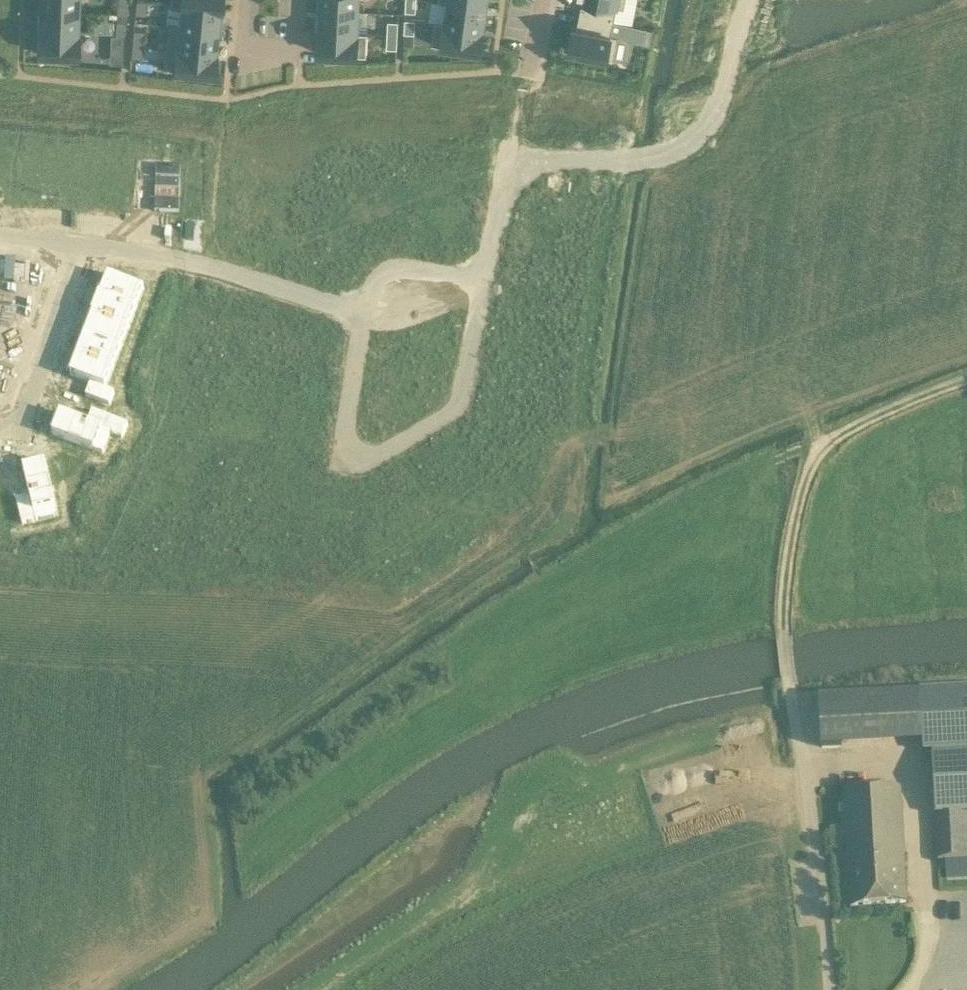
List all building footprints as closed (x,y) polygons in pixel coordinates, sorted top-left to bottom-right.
[(76,0),(35,0),(35,8),(76,9),(76,0)] [(144,13),(146,0),(136,0),(135,12),(144,13)] [(358,10),(358,0),(320,0),(320,9),(358,10)] [(405,10),(416,11),(416,0),(406,0),(405,10)] [(580,13),(614,20),(616,5),(623,6),(624,0),(582,0),(580,13)] [(448,1),(447,2),(445,22),(445,23),(483,28),(483,27),(486,6),(448,1)] [(177,3),(175,25),(179,25),(216,29),(218,7),(177,3)] [(75,31),(76,9),(35,8),(34,30),(70,31),(75,31)] [(357,31),(358,10),(320,9),(319,29),(319,30),(357,32),(357,31)] [(572,27),(567,49),(580,52),(580,55),(594,57),(595,54),(613,58),(618,35),(611,34),(614,20),(580,13),(577,28),(572,27)] [(405,18),(404,32),(414,32),(415,19),(405,18)] [(124,33),(126,20),(116,19),(115,33),(124,33)] [(388,20),(387,33),(397,34),(398,20),(388,20)] [(445,23),(445,22),(434,20),(431,44),(456,47),(455,50),(469,52),(470,49),(480,50),(484,27),(483,27),(483,28),(445,23)] [(167,45),(214,50),(216,29),(179,25),(175,25),(169,24),(167,45)] [(132,42),(141,43),(143,29),(133,28),(132,42)] [(367,32),(357,31),(357,32),(319,30),(319,29),(318,29),(317,53),(328,53),(328,57),(342,57),(342,54),(366,55),(367,32)] [(70,31),(34,30),(33,30),(32,52),(47,53),(46,56),(60,57),(61,53),(76,54),(76,31),(75,31),(70,31)] [(397,34),(387,33),(386,47),(397,47),(397,34)] [(123,34),(111,34),(111,46),(123,46),(123,34)] [(140,56),(141,43),(132,42),(130,55),(140,56)] [(214,50),(167,45),(166,45),(163,68),(187,70),(186,74),(201,76),(202,72),(212,73),(214,50)] [(137,148),(133,186),(155,188),(158,149),(137,148)] [(158,149),(155,188),(177,189),(178,184),(180,184),(181,172),(178,172),(180,151),(158,149)] [(73,222),(65,222),(64,233),(72,234),(73,222)] [(94,225),(87,224),(86,235),(94,236),(94,225)] [(116,227),(109,227),(107,237),(115,238),(116,227)] [(138,230),(130,229),(129,240),(137,241),(138,230)] [(159,232),(153,231),(151,242),(158,243),(159,232)] [(106,275),(99,295),(137,308),(144,289),(106,275)] [(137,308),(99,295),(91,316),(129,329),(137,308)] [(167,309),(166,317),(180,317),(180,309),(167,309)] [(129,329),(91,316),(84,337),(122,350),(129,329)] [(235,319),(233,331),(241,333),(244,321),(235,319)] [(180,321),(166,321),(166,330),(180,330),(180,321)] [(241,333),(233,331),(231,342),(240,343),(241,333)] [(122,350),(84,337),(78,354),(116,369),(122,350)] [(161,352),(172,357),(176,348),(164,344),(161,352)] [(116,369),(78,354),(70,377),(90,384),(85,397),(110,407),(115,393),(108,390),(116,369)] [(226,371),(226,374),(235,375),(237,365),(227,363),(226,371)] [(235,376),(226,374),(224,386),(232,387),(235,376)] [(173,380),(162,376),(159,384),(169,388),(173,380)] [(62,413),(53,436),(103,456),(111,436),(123,441),(129,424),(92,409),(86,423),(62,413)] [(52,496),(45,464),(23,468),(30,499),(16,502),(21,523),(61,520),(52,496)] [(966,750),(966,688),(920,690),(924,753),(966,750)] [(813,743),(832,743),(832,730),(837,730),(836,701),(812,701),(813,743)] [(936,816),(966,814),(966,753),(932,755),(936,816)] [(849,909),(906,905),(900,788),(843,792),(849,909)] [(934,818),(936,863),(947,863),(948,878),(966,876),(966,817),(934,818)]
